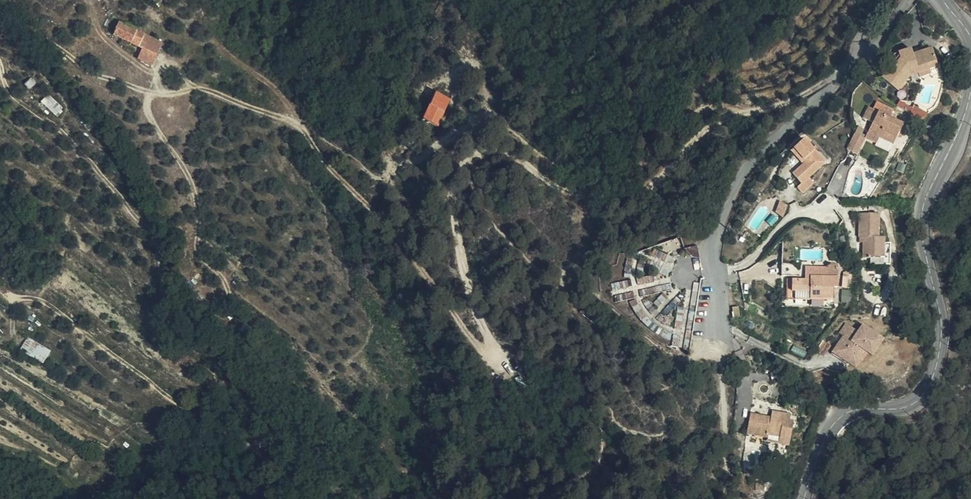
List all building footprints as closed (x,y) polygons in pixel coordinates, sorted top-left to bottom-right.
[(167,43),(127,21),(123,19),(117,30),(142,44),(138,51),(157,61),(167,43)] [(927,64),(935,62),(931,49),(912,55),(910,50),(897,54),(898,57),(899,60),(894,66),(889,72),(887,71),(881,78),(897,91),(910,75),(917,73),(929,69),(927,64)] [(930,74),(929,69),(917,73),(919,78),(930,74)] [(47,93),(41,100),(57,116),(62,110),(60,109),(62,107),(47,93)] [(434,117),(448,124),(460,99),(445,93),(434,117)] [(899,102),(896,107),(908,115),(912,110),(899,102)] [(893,145),(896,138),(899,133),(902,125),(889,118),(892,111),(876,104),(873,111),(872,110),(867,121),(872,124),(867,133),(878,138),(893,145)] [(912,110),(908,115),(919,122),(927,115),(914,106),(912,110)] [(867,121),(872,110),(868,108),(863,119),(867,121)] [(856,155),(864,139),(860,137),(864,131),(858,127),(847,150),(856,155)] [(875,144),(878,138),(867,133),(865,138),(875,144)] [(826,161),(816,150),(813,147),(804,138),(795,147),(807,161),(803,164),(793,173),(802,183),(798,186),(804,192),(815,182),(810,176),(826,161)] [(791,150),(803,164),(807,161),(795,147),(791,150)] [(784,216),(788,205),(781,201),(777,212),(784,216)] [(883,266),(883,243),(883,238),(878,238),(878,214),(859,215),(859,238),(861,238),(865,238),(865,243),(863,243),(863,259),(869,259),(869,265),(883,266)] [(798,277),(798,265),(781,264),(781,277),(798,277)] [(828,278),(836,278),(837,278),(837,267),(828,267),(828,278)] [(850,288),(851,274),(844,273),(842,287),(850,288)] [(836,289),(836,278),(828,278),(809,278),(810,281),(787,281),(787,301),(809,301),(809,300),(832,300),(832,289),(836,289)] [(591,310),(586,316),(602,328),(606,322),(591,310)] [(866,341),(876,348),(882,340),(862,326),(858,332),(846,324),(841,331),(846,334),(843,337),(833,352),(849,364),(866,341)] [(33,339),(26,352),(47,363),(53,350),(33,339)] [(823,356),(830,346),(823,340),(815,350),(823,356)] [(871,356),(876,348),(866,341),(849,364),(855,368),(866,352),(871,356)] [(788,446),(792,426),(788,425),(789,421),(790,416),(771,412),(770,419),(769,422),(765,421),(766,418),(750,415),(746,435),(767,438),(768,436),(768,433),(779,434),(779,438),(778,444),(788,446)]
